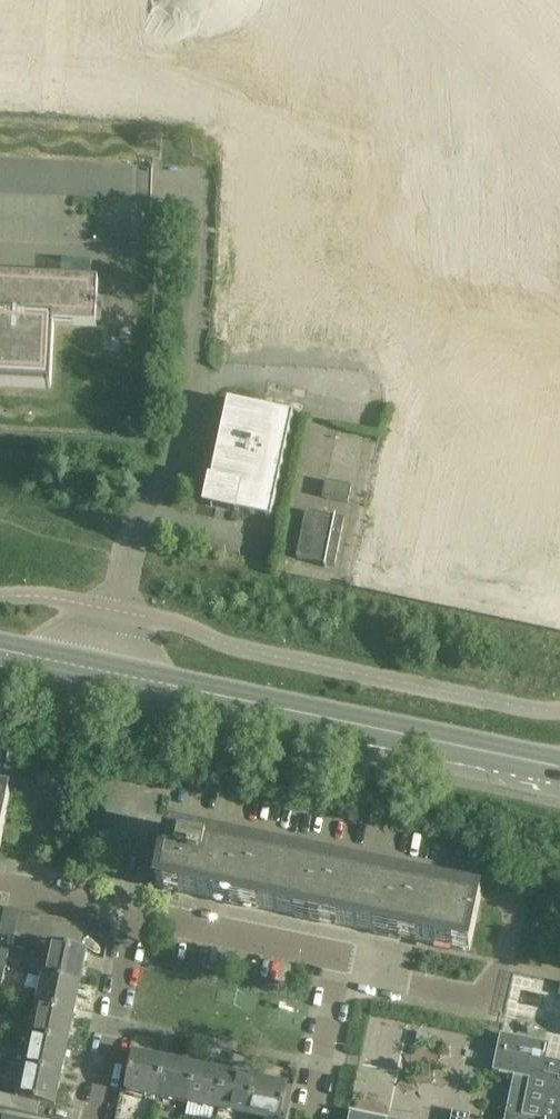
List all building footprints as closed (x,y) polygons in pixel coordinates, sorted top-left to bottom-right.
[(0,276),(0,387),(52,390),(54,325),(96,328),(98,282),(0,276)] [(132,328),(119,328),(120,337),(132,337),(132,328)] [(229,402),(212,485),(208,503),(236,509),(236,512),(272,520),(294,415),(229,402)] [(327,481),(323,498),(350,504),(354,487),(327,481)] [(297,560),(335,568),(336,568),(346,520),(307,511),(297,560)] [(12,801),(10,801),(10,803),(0,802),(0,853),(12,801)] [(470,954),(470,953),(481,899),(479,899),(479,901),(198,843),(198,841),(168,834),(157,889),(470,954)] [(5,908),(0,931),(0,935),(13,937),(18,911),(5,908)] [(31,914),(18,911),(13,937),(26,940),(31,914)] [(45,917),(31,914),(26,940),(39,943),(45,917)] [(58,919),(45,917),(39,943),(49,945),(52,945),(58,919)] [(71,922),(58,919),(52,945),(66,948),(71,922)] [(85,925),(71,922),(66,948),(79,951),(85,925)] [(49,945),(43,976),(81,984),(88,953),(79,951),(66,948),(52,945),(49,945)] [(0,950),(0,967),(6,968),(9,952),(0,950)] [(75,1014),(81,984),(43,976),(36,1007),(75,1014)] [(69,1045),(75,1014),(36,1007),(30,1036),(17,1034),(69,1045)] [(62,1076),(69,1045),(17,1034),(11,1065),(24,1068),(62,1076)] [(500,1037),(493,1073),(514,1077),(506,1118),(559,1118),(559,1069),(546,1066),(551,1046),(549,1046),(548,1047),(502,1038),(502,1036),(501,1036),(500,1037)] [(158,1098),(166,1060),(134,1053),(126,1092),(158,1098)] [(196,1066),(166,1060),(158,1098),(188,1105),(196,1066)] [(226,1073),(196,1066),(188,1105),(218,1111),(226,1073)] [(24,1068),(18,1097),(0,1094),(0,1109),(38,1117),(40,1104),(55,1107),(62,1076),(24,1068)] [(218,1111),(249,1118),(257,1079),(226,1073),(218,1111)] [(249,1118),(255,1118),(281,1118),(288,1086),(257,1079),(249,1118)]
